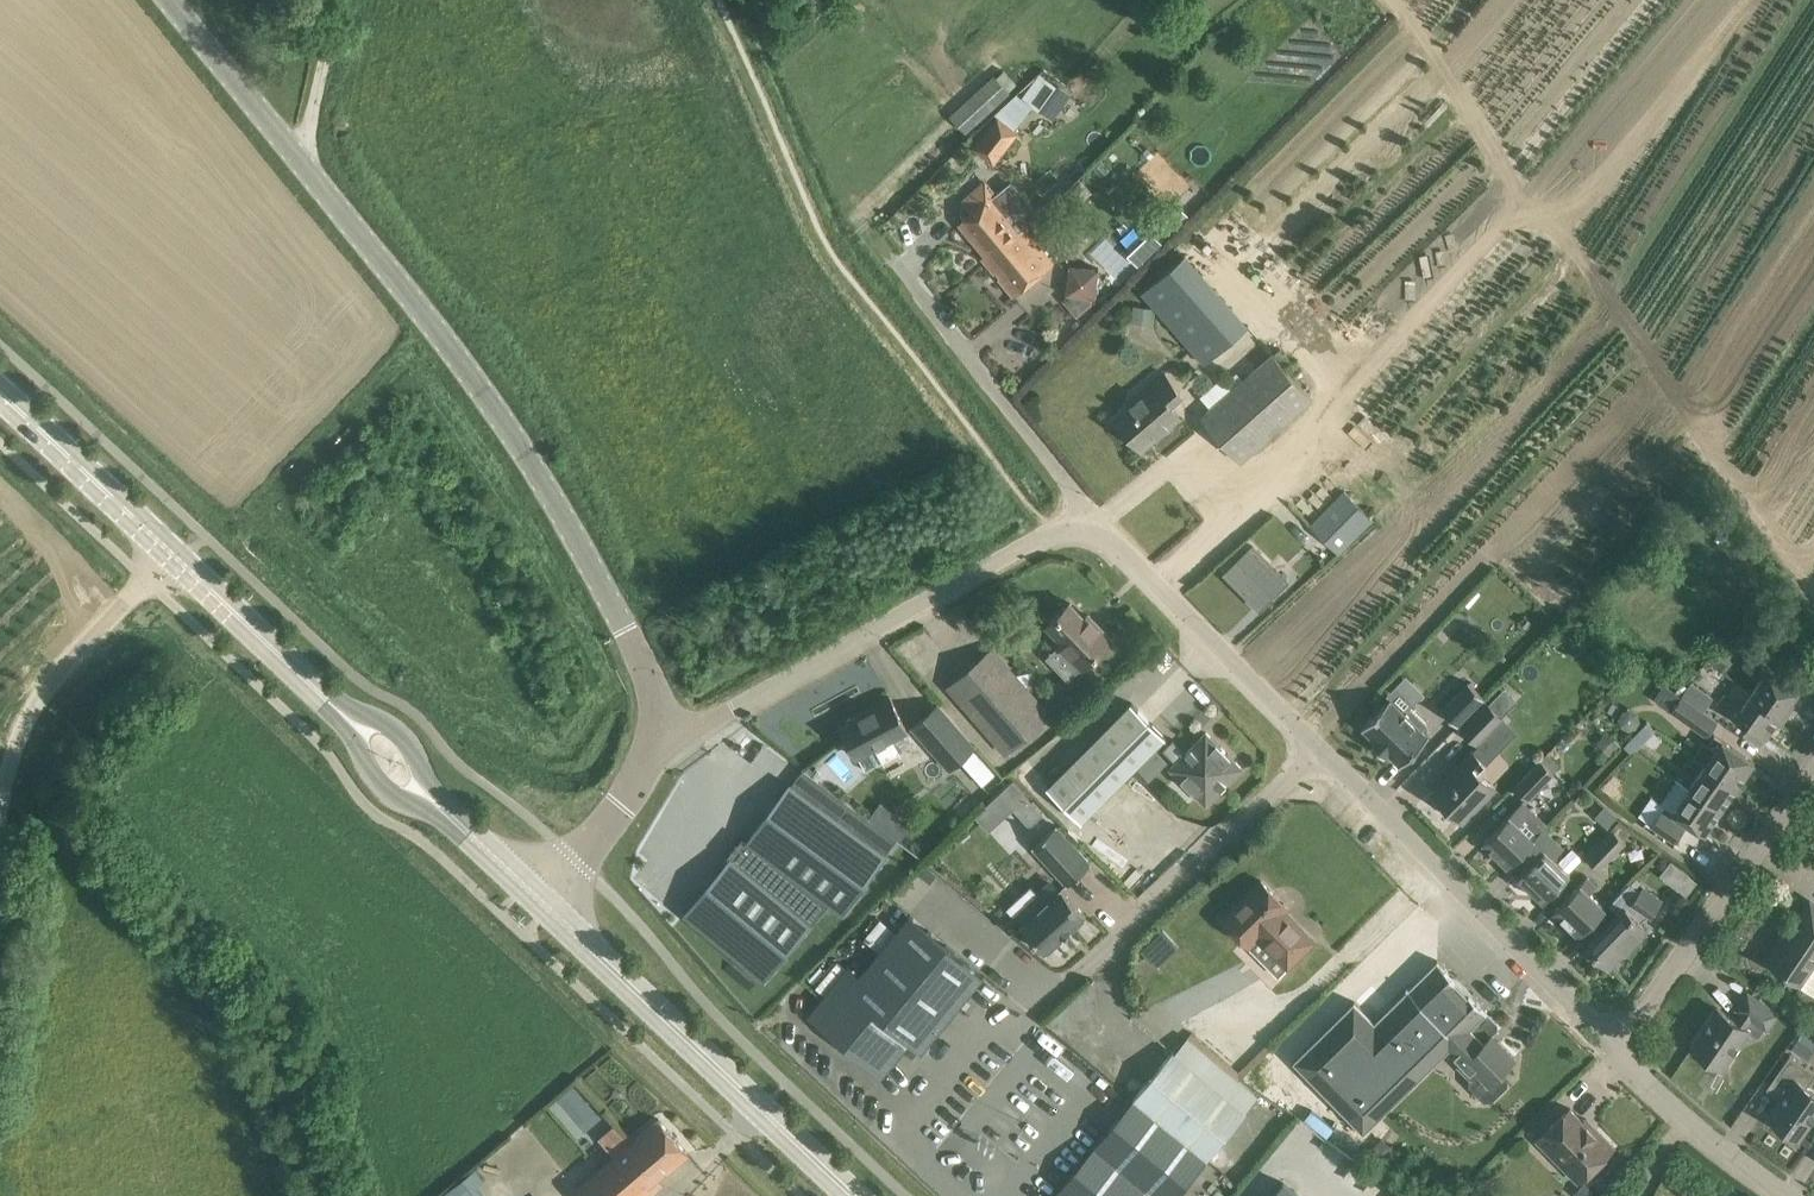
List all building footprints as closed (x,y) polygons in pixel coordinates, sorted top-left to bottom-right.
[(1042,73),(1026,96),(1053,114),(1068,91),(1042,73)] [(982,102),(990,110),(1009,92),(1001,84),(982,102)] [(976,145),(995,160),(1016,132),(998,117),(976,145)] [(983,257),(987,262),(1026,230),(996,193),(987,182),(965,200),(974,211),(962,221),(989,252),(983,257)] [(1026,230),(987,262),(1015,296),(1054,264),(1026,230)] [(1145,291),(1209,359),(1250,321),(1187,253),(1145,291)] [(1066,292),(1098,297),(1102,267),(1071,262),(1066,292)] [(1133,320),(1156,323),(1158,307),(1135,303),(1133,320)] [(1202,417),(1241,461),(1312,398),(1274,354),(1202,417)] [(1135,396),(1138,400),(1117,418),(1142,447),(1180,415),(1169,402),(1181,392),(1164,372),(1153,381),(1135,396)] [(1313,523),(1341,550),(1373,516),(1344,489),(1313,523)] [(1253,544),(1224,572),(1260,608),(1288,580),(1253,544)] [(1060,643),(1083,666),(1112,638),(1089,614),(1086,617),(1070,602),(1048,624),(1063,639),(1060,643)] [(992,650),(951,685),(1008,750),(1048,714),(992,650)] [(1750,694),(1785,718),(1790,711),(1786,708),(1800,688),(1751,654),(1743,666),(1761,678),(1750,694)] [(1684,683),(1677,691),(1682,694),(1705,710),(1714,697),(1691,681),(1688,686),(1684,683)] [(1442,709),(1458,724),(1484,697),(1469,682),(1442,709)] [(1785,718),(1750,694),(1742,704),(1726,693),(1718,704),(1766,737),(1777,722),(1781,725),(1785,718)] [(1671,710),(1708,736),(1719,720),(1705,710),(1682,694),(1671,710)] [(841,726),(858,756),(908,729),(890,696),(864,709),(866,712),(841,726)] [(1388,751),(1401,763),(1429,734),(1423,728),(1428,723),(1411,707),(1406,712),(1391,697),(1363,726),(1376,739),(1373,742),(1385,754),(1388,751)] [(1048,786),(1082,820),(1166,736),(1132,702),(1048,786)] [(1462,728),(1478,743),(1503,717),(1488,702),(1462,728)] [(914,725),(950,767),(974,746),(938,704),(914,725)] [(1637,732),(1645,739),(1655,728),(1648,721),(1637,732)] [(1172,739),(1162,749),(1175,762),(1170,767),(1205,803),(1240,768),(1205,732),(1185,752),(1172,739)] [(1706,764),(1738,786),(1755,761),(1715,733),(1708,743),(1704,740),(1694,755),(1706,764)] [(1454,813),(1463,821),(1497,786),(1480,770),(1486,763),(1473,750),(1432,791),(1441,800),(1437,804),(1450,816),(1454,813)] [(1515,786),(1528,799),(1555,772),(1541,759),(1515,786)] [(985,761),(972,773),(982,785),(995,773),(985,761)] [(1690,787),(1722,809),(1738,786),(1706,764),(1690,787)] [(791,782),(747,841),(829,901),(844,913),(888,854),(887,853),(898,838),(870,817),(804,769),(793,784),(791,782)] [(1722,809),(1690,787),(1679,779),(1661,803),(1666,805),(1653,824),(1676,841),(1689,822),(1705,834),(1722,809)] [(1026,796),(1014,807),(1030,825),(1042,814),(1026,796)] [(1524,800),(1483,841),(1509,865),(1517,857),(1546,827),(1549,824),(1524,800)] [(1604,806),(1595,815),(1609,829),(1618,819),(1604,806)] [(1033,846),(1068,883),(1091,862),(1057,824),(1033,846)] [(1527,867),(1519,875),(1544,900),(1571,872),(1554,856),(1565,845),(1546,827),(1517,857),(1527,867)] [(1587,856),(1600,869),(1627,842),(1613,828),(1587,856)] [(732,857),(685,913),(765,979),(829,901),(747,841),(747,842),(746,841),(735,859),(732,857)] [(1671,861),(1662,874),(1687,893),(1697,881),(1671,861)] [(927,866),(921,873),(930,882),(937,874),(927,866)] [(1555,910),(1580,934),(1606,907),(1590,892),(1596,885),(1587,876),(1555,910)] [(1588,946),(1609,966),(1648,927),(1641,921),(1645,917),(1646,918),(1650,912),(1652,914),(1662,900),(1644,888),(1633,879),(1610,903),(1620,913),(1588,946)] [(1223,918),(1246,941),(1258,929),(1292,963),(1315,940),(1285,910),(1289,907),(1262,880),(1223,918)] [(1031,884),(1007,906),(1022,922),(1021,923),(1047,951),(1087,915),(1061,887),(1046,901),(1037,891),(1031,884)] [(1800,984),(1813,963),(1813,902),(1811,900),(1768,963),(1800,984)] [(809,1015),(882,1076),(910,1041),(922,1051),(984,975),(911,914),(861,974),(850,965),(809,1015)] [(1158,927),(1135,948),(1149,963),(1172,941),(1158,927)] [(1513,1079),(1504,1069),(1518,1055),(1490,1026),(1486,1029),(1478,1021),(1490,1010),(1439,958),(1375,1021),(1355,1000),(1295,1059),(1365,1129),(1459,1037),(1470,1048),(1457,1062),(1471,1076),(1471,1087),(1485,1100),(1494,1100),(1513,1079)] [(1691,1046),(1723,1068),(1750,1029),(1746,1026),(1752,1018),(1767,1028),(1778,1012),(1748,992),(1737,1008),(1741,1011),(1736,1019),(1718,1007),(1691,1046)] [(1792,1048),(1808,1059),(1813,1050),(1813,1032),(1806,1027),(1805,1029),(1796,1043),(1792,1048)] [(1247,1111),(1174,1050),(1053,1195),(1177,1195),(1247,1111)] [(1768,1088),(1774,1081),(1787,1090),(1768,1117),(1799,1139),(1813,1118),(1813,1091),(1807,1086),(1813,1076),(1813,1070),(1791,1054),(1767,1087),(1768,1088)] [(1538,1139),(1579,1181),(1590,1170),(1596,1170),(1606,1161),(1606,1154),(1615,1146),(1598,1129),(1595,1132),(1570,1107),(1553,1124),(1538,1139)] [(584,1195),(648,1195),(664,1183),(660,1178),(690,1153),(660,1118),(577,1188),(584,1195)] [(454,1195),(486,1195),(480,1189),(473,1181),(470,1184),(464,1178),(450,1190),(454,1195)] [(1284,1182),(1273,1195),(1301,1195),(1284,1182)]
